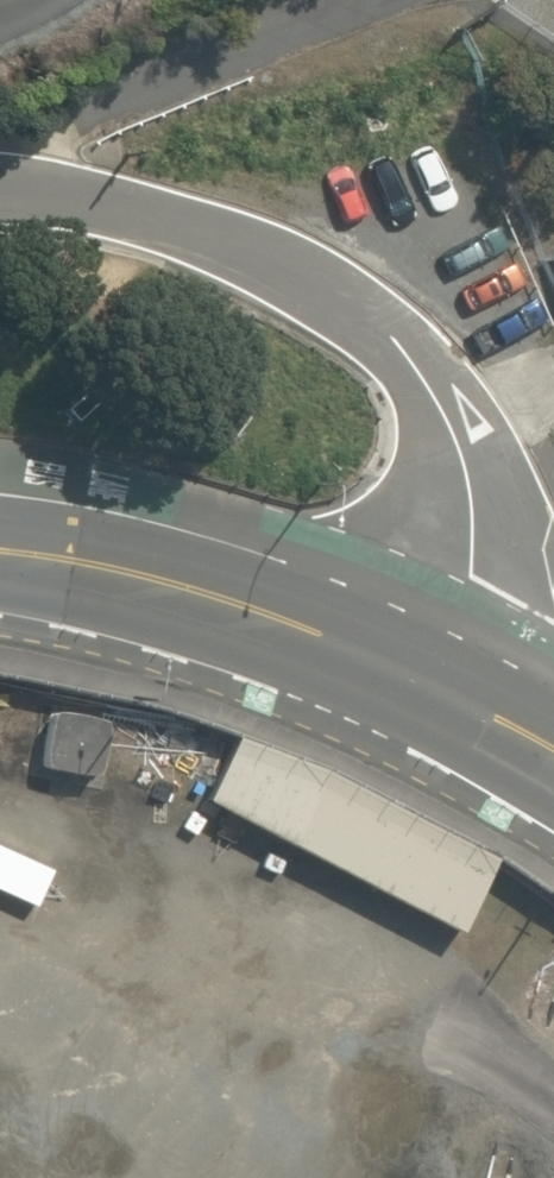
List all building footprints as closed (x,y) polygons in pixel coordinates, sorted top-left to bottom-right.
[(49,718),(43,778),(101,784),(107,724),(49,718)] [(237,741),(204,808),(457,932),(490,865),(237,741)]
